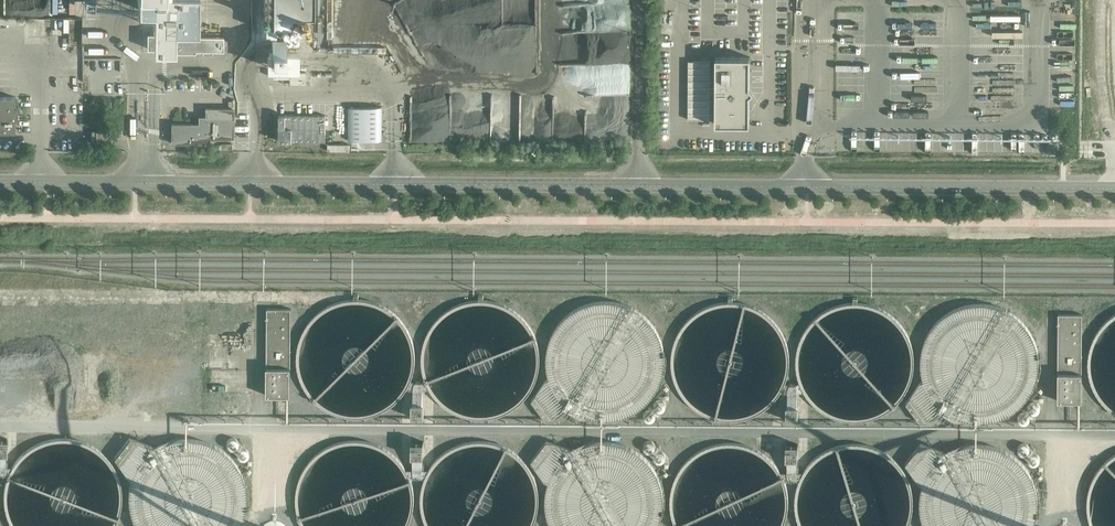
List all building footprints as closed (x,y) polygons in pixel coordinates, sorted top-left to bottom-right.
[(152,5),(152,14),(196,14),(196,4),(196,0),(152,0),(152,5)] [(313,0),(273,0),(272,23),(291,23),(291,13),(313,13),(313,0)] [(552,2),(586,8),(590,26),(592,19),(596,18),(594,10),(595,7),(611,4),(597,2),(596,0),(595,0),(594,2),(594,0),(552,0),(552,2)] [(223,51),(224,36),(177,36),(177,25),(158,25),(158,32),(147,32),(147,48),(172,48),(172,50),(223,51)] [(296,67),(296,50),(269,50),(269,67),(296,67)] [(754,90),(750,86),(750,57),(716,56),(715,124),(750,124),(750,94),(754,90)] [(710,92),(710,88),(710,61),(688,61),(688,119),(710,120),(710,92)] [(306,83),(306,72),(272,72),(272,77),(289,77),(289,83),(306,83)] [(18,108),(15,108),(15,96),(0,96),(0,132),(15,132),(15,120),(18,120),(18,108)] [(234,138),(234,124),(234,108),(206,108),(206,124),(172,124),(172,143),(210,143),(210,138),(234,138)] [(383,138),(384,110),(349,110),(349,138),(383,138)] [(325,141),(326,115),(279,115),(279,141),(325,141)] [(111,142),(111,130),(92,130),(92,142),(111,142)] [(666,356),(666,353),(665,350),(665,347),(664,345),(663,342),(662,339),(661,337),(660,334),(658,332),(657,329),(655,327),(654,325),(652,323),(650,321),(648,319),(646,317),(644,315),(642,313),(639,312),(636,310),(635,309),(632,308),(629,307),(627,306),(624,305),(621,304),(618,303),(616,303),(613,302),(610,302),(607,302),(602,302),(599,303),(596,303),(594,304),(591,305),(587,306),(584,307),(580,309),(577,310),(575,312),(573,313),(570,315),(568,317),(565,319),(562,323),(561,325),(559,327),(557,329),(556,332),(555,334),(553,336),(552,339),(551,342),(550,344),(550,346),(549,349),(549,351),(548,354),(548,357),(548,360),(548,363),(548,364),(548,367),(548,370),(549,373),(549,375),(551,380),(551,381),(552,383),(552,384),(553,387),(555,389),(557,393),(558,395),(560,397),(562,400),(563,401),(564,402),(566,404),(568,406),(570,408),(573,410),(577,412),(581,415),(583,416),(586,417),(588,418),(591,418),(595,420),(597,420),(600,420),(604,421),(607,421),(611,421),(614,420),(617,420),(620,420),(624,418),(626,418),(629,416),(632,415),(634,414),(637,413),(640,410),(643,409),(645,407),(648,404),(649,403),(651,401),(654,397),(656,395),(657,393),(659,390),(660,388),(662,384),(663,381),(664,378),(665,376),(665,373),(666,370),(666,367),(666,364),(667,361),(666,359),(666,356)] [(1029,331),(1026,327),(1023,324),(1020,321),(1017,318),(1014,316),(1011,314),(1009,313),(1005,311),(1001,309),(998,308),(996,307),(993,307),(990,306),(986,305),(982,305),(979,305),(976,305),(973,306),(970,306),(966,307),(963,308),(961,309),(957,310),(953,312),(950,313),(948,315),(945,317),(943,318),(940,321),(937,324),(934,327),(932,331),(930,333),(928,336),(927,338),(926,341),(925,343),(924,345),(923,347),(923,350),(922,353),(922,354),(921,357),(921,360),(921,363),(921,364),(921,369),(921,371),(922,374),(922,377),(923,378),(924,383),(924,384),(925,385),(925,387),(926,388),(926,389),(927,391),(928,392),(928,393),(929,394),(931,397),(933,400),(935,403),(936,404),(938,406),(939,407),(942,410),(944,411),(946,413),(949,415),(951,416),(953,417),(957,419),(960,420),(962,421),(965,422),(967,422),(971,423),(975,424),(978,424),(982,424),(985,424),(988,423),(992,423),(995,422),(999,421),(1002,420),(1005,419),(1007,417),(1010,416),(1013,414),(1016,412),(1018,410),(1021,407),(1023,405),(1025,403),(1027,401),(1029,397),(1031,395),(1032,392),(1034,390),(1034,389),(1035,386),(1036,385),(1037,382),(1038,379),(1038,376),(1039,375),(1039,372),(1039,369),(1039,366),(1039,363),(1039,362),(1039,359),(1039,357),(1039,355),(1038,352),(1037,347),(1036,345),(1035,342),(1034,339),(1033,338),(1032,335),(1030,333),(1029,331)] [(291,395),(291,309),(267,309),(266,395),(291,395)] [(1082,401),(1082,314),(1058,314),(1058,401),(1082,401)] [(552,383),(551,381),(551,380),(546,380),(531,400),(546,419),(569,411),(573,410),(570,408),(568,406),(566,404),(564,402),(563,401),(562,400),(560,397),(558,395),(557,393),(555,389),(553,387),(552,384),(552,383)] [(423,403),(423,386),(421,381),(415,381),(413,386),(413,393),(413,402),(412,402),(412,412),(424,412),(424,403),(423,403)] [(924,384),(924,383),(920,382),(906,402),(921,422),(944,414),(946,413),(944,411),(942,410),(939,407),(938,406),(936,404),(935,403),(933,400),(931,397),(929,394),(928,393),(928,392),(927,391),(926,389),(926,388),(925,387),(925,385),(924,384)] [(797,405),(797,388),(795,384),(790,384),(788,388),(788,405),(786,405),(786,414),(798,414),(798,405),(797,405)] [(666,403),(665,403),(665,402),(664,401),(663,400),(662,400),(661,399),(660,399),(659,399),(658,400),(657,400),(656,401),(655,402),(655,403),(654,404),(654,405),(654,406),(654,407),(655,408),(656,410),(657,410),(658,411),(659,411),(661,411),(662,411),(663,411),(664,410),(665,409),(666,408),(666,406),(666,405),(666,404),(666,403)] [(1040,408),(1040,407),(1040,406),(1040,405),(1039,405),(1039,404),(1038,403),(1037,403),(1037,402),(1036,402),(1035,402),(1033,402),(1032,402),(1031,402),(1031,403),(1030,404),(1029,405),(1028,406),(1028,407),(1028,408),(1028,409),(1029,411),(1030,412),(1031,413),(1032,414),(1033,414),(1035,414),(1036,414),(1037,413),(1038,413),(1039,412),(1039,411),(1040,410),(1040,409),(1040,408)] [(655,412),(654,411),(653,410),(652,410),(651,410),(649,409),(648,410),(647,410),(646,411),(645,412),(644,413),(644,414),(644,415),(644,416),(644,417),(644,418),(645,418),(645,419),(646,420),(647,421),(649,421),(650,422),(651,421),(653,421),(654,420),(655,419),(655,418),(656,417),(656,416),(656,415),(656,414),(655,413),(655,412)] [(1029,414),(1028,414),(1028,413),(1027,413),(1026,412),(1025,412),(1024,412),(1023,412),(1022,412),(1021,412),(1020,413),(1019,414),(1018,415),(1018,416),(1018,417),(1018,418),(1018,419),(1018,420),(1018,421),(1019,421),(1019,422),(1020,423),(1021,423),(1023,424),(1024,424),(1025,424),(1027,423),(1028,423),(1029,422),(1029,421),(1030,420),(1030,419),(1030,418),(1030,417),(1030,416),(1029,415),(1029,414)] [(154,451),(155,450),(152,446),(129,438),(114,458),(128,478),(132,480),(132,479),(133,477),(134,475),(135,472),(136,471),(137,468),(139,466),(139,465),(141,463),(142,461),(144,459),(146,457),(147,456),(148,455),(149,454),(150,453),(151,453),(154,451)] [(234,439),(233,439),(231,440),(230,440),(229,441),(228,442),(228,443),(227,444),(227,445),(227,446),(227,447),(228,448),(228,449),(229,450),(230,451),(231,451),(232,451),(233,452),(234,451),(235,451),(236,451),(237,450),(238,450),(239,448),(239,447),(239,446),(239,445),(239,444),(239,443),(238,442),(237,441),(237,440),(236,440),(235,440),(234,439)] [(172,442),(170,443),(166,444),(163,445),(159,447),(157,449),(155,450),(154,451),(151,453),(150,453),(149,454),(148,455),(147,456),(146,457),(144,459),(142,461),(141,463),(139,465),(139,466),(137,468),(136,471),(135,472),(134,475),(133,477),(132,479),(132,480),(131,481),(131,483),(130,486),(129,488),(129,490),(129,493),(129,496),(128,499),(129,503),(129,506),(129,507),(129,509),(130,512),(130,513),(131,516),(132,519),(132,520),(133,523),(134,525),(135,525),(241,525),(242,524),(243,521),(244,518),(245,516),(245,514),(246,512),(247,508),(247,506),(247,503),(247,502),(247,499),(247,498),(247,495),(247,492),(247,491),(246,489),(246,486),(245,484),(245,482),(244,481),(243,478),(243,477),(242,474),(240,470),(238,468),(236,464),(234,462),(233,461),(231,459),(230,458),(227,455),(224,452),(221,450),(218,448),(214,446),(210,444),(206,443),(202,442),(198,441),(193,440),(189,440),(185,440),(181,440),(176,441),(172,442)] [(647,441),(646,442),(645,442),(644,443),(644,444),(644,445),(643,446),(643,447),(644,449),(644,450),(645,451),(646,451),(647,452),(648,452),(649,453),(650,452),(651,452),(653,452),(654,451),(655,450),(655,449),(655,448),(656,447),(656,446),(655,445),(655,444),(654,443),(654,442),(653,442),(652,441),(651,441),(651,440),(650,440),(648,440),(647,441)] [(568,455),(571,454),(572,453),(569,449),(546,441),(531,461),(545,481),(549,483),(549,481),(551,479),(552,476),(553,474),(554,472),(555,470),(557,468),(558,465),(560,463),(562,461),(563,460),(564,459),(565,458),(566,457),(568,455)] [(662,485),(660,481),(659,479),(658,476),(657,474),(656,471),(654,469),(652,466),(651,464),(649,462),(647,460),(645,458),(643,456),(640,455),(638,453),(636,451),(633,450),(631,449),(627,447),(625,446),(622,445),(619,445),(617,444),(614,443),(611,443),(608,443),(605,443),(603,443),(600,443),(597,443),(594,444),(591,444),(589,445),(586,446),(583,447),(581,448),(578,449),(576,450),(574,452),(572,453),(571,454),(568,455),(566,457),(565,458),(564,459),(563,460),(562,461),(560,463),(558,465),(557,468),(555,470),(554,472),(553,474),(552,476),(551,479),(549,481),(549,483),(549,484),(548,487),(547,490),(547,492),(546,495),(546,498),(546,501),(546,504),(546,506),(546,509),(546,511),(547,513),(547,516),(548,519),(549,521),(550,525),(551,525),(659,525),(660,525),(661,522),(662,520),(662,517),(663,514),(664,510),(664,507),(664,505),(664,503),(664,500),(664,498),(664,495),(664,493),(663,491),(663,488),(662,485)] [(1023,443),(1021,444),(1020,444),(1020,445),(1019,445),(1019,446),(1018,447),(1018,448),(1018,449),(1018,450),(1018,451),(1018,452),(1019,453),(1020,453),(1020,454),(1021,454),(1021,455),(1023,455),(1024,455),(1025,455),(1026,455),(1027,454),(1028,453),(1029,453),(1029,452),(1030,451),(1030,450),(1030,449),(1030,448),(1030,447),(1029,446),(1029,445),(1028,445),(1028,444),(1027,444),(1026,443),(1025,443),(1024,443),(1023,443)] [(942,457),(943,456),(945,455),(943,452),(920,444),(905,463),(919,483),(923,484),(923,483),(924,480),(925,478),(927,475),(928,473),(929,472),(930,471),(930,469),(931,468),(932,467),(933,466),(935,464),(937,462),(938,461),(939,460),(940,459),(941,458),(942,457)] [(1038,497),(1037,494),(1037,491),(1036,489),(1035,486),(1034,483),(1033,480),(1032,478),(1031,475),(1029,472),(1027,469),(1025,467),(1023,465),(1022,463),(1020,461),(1017,459),(1015,457),(1013,455),(1010,454),(1008,452),(1005,451),(1003,449),(1000,448),(997,447),(995,447),(992,446),(989,445),(986,445),(983,445),(981,444),(978,444),(975,444),(972,445),(969,445),(966,446),(963,446),(961,447),(958,448),(955,449),(953,450),(950,452),(948,453),(945,455),(943,456),(942,457),(941,458),(940,459),(939,460),(938,461),(937,462),(935,464),(933,466),(932,467),(931,468),(930,469),(930,471),(929,472),(928,473),(927,475),(925,478),(924,480),(923,483),(923,484),(922,486),(921,489),(921,491),(920,494),(920,497),(920,500),(919,503),(919,506),(920,508),(920,511),(920,514),(921,517),(922,520),(922,522),(923,525),(924,525),(1034,525),(1035,524),(1036,521),(1036,518),(1037,515),(1037,514),(1038,511),(1038,508),(1038,506),(1038,503),(1038,500),(1038,497)] [(422,473),(422,456),(424,456),(424,447),(412,446),(411,456),(413,456),(413,473),(415,477),(420,477),(422,473)] [(796,475),(797,458),(798,458),(798,449),(786,449),(786,458),(787,458),(787,475),(789,480),(795,480),(796,475)] [(250,455),(249,454),(249,453),(248,452),(248,451),(247,451),(246,450),(245,450),(244,450),(243,450),(242,450),(241,450),(240,451),(239,452),(238,452),(238,454),(237,455),(237,456),(238,457),(238,459),(239,459),(240,460),(241,461),(242,462),(243,462),(244,462),(246,461),(247,461),(248,460),(249,459),(249,458),(249,457),(249,456),(250,455)] [(654,454),(654,455),(654,456),(654,457),(654,458),(654,460),(655,461),(656,461),(657,462),(658,463),(660,463),(661,463),(662,462),(663,462),(664,461),(665,460),(665,459),(666,458),(666,457),(666,456),(666,455),(665,454),(664,453),(664,452),(663,452),(662,451),(661,451),(660,451),(659,451),(658,451),(656,452),(655,452),(655,453),(654,454)] [(1031,454),(1030,455),(1029,456),(1028,457),(1028,459),(1028,460),(1028,461),(1029,462),(1029,463),(1030,464),(1031,464),(1031,465),(1032,465),(1034,465),(1035,465),(1036,465),(1037,464),(1038,464),(1039,463),(1039,462),(1040,460),(1040,459),(1040,458),(1039,457),(1039,456),(1038,455),(1038,454),(1037,454),(1036,454),(1035,453),(1034,453),(1033,453),(1032,453),(1031,454)]
